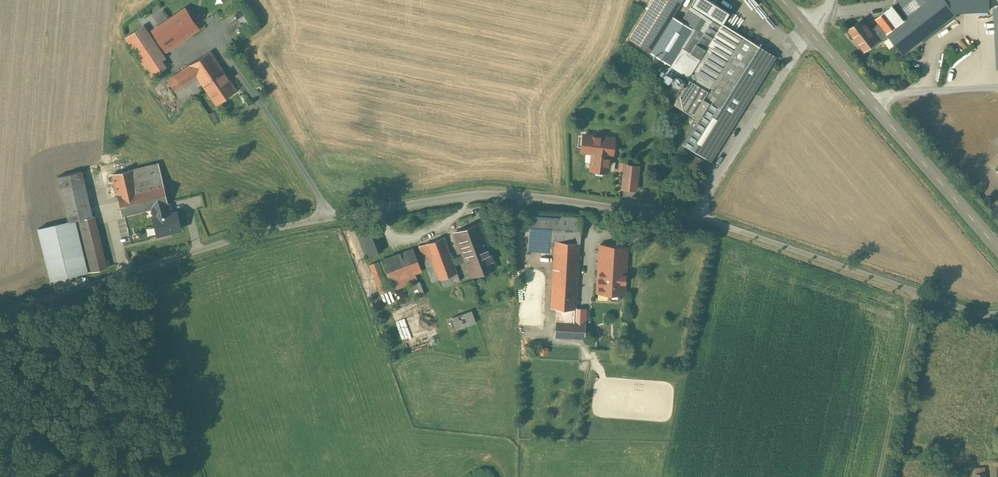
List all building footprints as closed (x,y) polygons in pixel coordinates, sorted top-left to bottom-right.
[(650,51),(672,15),(681,0),(653,0),(629,38),(650,51)] [(691,3),(704,11),(721,22),(722,23),(729,11),(711,0),(693,0),(691,3)] [(956,13),(955,12),(946,0),(927,0),(927,1),(904,19),(921,41),(956,13)] [(990,0),(946,0),(955,12),(990,9),(990,0)] [(179,1),(148,22),(166,49),(197,28),(179,1)] [(681,20),(658,56),(658,57),(672,65),(674,63),(678,56),(677,55),(682,47),(704,11),(691,3),(681,20)] [(893,5),(876,19),(879,23),(890,37),(903,54),(921,41),(904,19),(893,5)] [(682,47),(696,55),(699,57),(699,58),(705,48),(721,22),(704,11),(682,47)] [(672,15),(650,51),(658,56),(681,20),(672,15)] [(863,19),(848,30),(865,50),(873,44),(879,39),(871,29),(863,19)] [(166,49),(148,22),(126,37),(152,76),(165,68),(161,61),(165,58),(161,53),(166,49)] [(687,75),(686,77),(688,79),(707,90),(714,79),(742,35),(722,23),(721,22),(705,48),(699,58),(699,57),(691,70),(689,73),(687,75)] [(890,37),(879,23),(871,29),(879,39),(873,44),(876,48),(890,37)] [(742,35),(714,79),(728,88),(748,100),(776,56),(742,35)] [(674,63),(672,65),(687,75),(689,73),(691,70),(688,68),(696,55),(682,47),(677,55),(678,56),(674,63)] [(167,79),(182,102),(193,95),(200,90),(198,86),(202,83),(216,104),(236,90),(210,51),(167,79)] [(688,68),(691,70),(699,57),(696,55),(688,68)] [(674,76),(672,79),(671,82),(672,85),(674,86),(675,87),(678,87),(680,87),(682,85),(682,83),(682,80),(681,77),(678,76),(674,76)] [(674,86),(672,85),(667,88),(662,95),(674,102),(684,86),(687,80),(688,79),(686,77),(682,83),(682,85),(680,87),(678,87),(675,87),(674,86)] [(674,102),(673,103),(685,110),(692,115),(698,118),(702,111),(703,112),(709,102),(702,98),(707,90),(688,79),(687,80),(684,86),(674,102)] [(707,90),(702,98),(709,102),(717,106),(728,88),(714,79),(707,90)] [(728,88),(717,106),(731,116),(736,119),(748,100),(728,88)] [(698,118),(690,130),(713,145),(714,144),(719,136),(731,116),(717,106),(709,102),(703,112),(702,111),(698,118)] [(217,111),(210,114),(213,121),(221,118),(217,111)] [(583,134),(581,151),(587,151),(591,149),(595,149),(596,151),(595,157),(592,159),(591,169),(607,171),(609,154),(612,154),(614,138),(583,134)] [(719,136),(714,144),(724,150),(729,142),(719,136)] [(112,174),(117,194),(163,183),(158,163),(135,168),(112,174)] [(58,176),(68,221),(75,220),(93,216),(82,170),(58,176)] [(624,171),(622,187),(636,189),(638,173),(637,173),(624,171)] [(163,183),(117,194),(122,215),(153,207),(168,203),(167,203),(167,201),(163,183)] [(153,207),(155,216),(153,216),(157,234),(180,229),(176,211),(171,212),(169,202),(167,203),(168,203),(153,207)] [(557,240),(584,241),(586,216),(534,213),(533,239),(557,240)] [(62,222),(39,228),(47,263),(51,279),(87,270),(87,272),(106,267),(93,216),(75,220),(68,221),(62,222)] [(486,218),(459,228),(468,252),(476,275),(503,265),(486,218)] [(371,254),(387,248),(377,220),(360,226),(371,254)] [(457,256),(448,232),(423,242),(437,280),(463,271),(457,256)] [(581,307),(584,241),(557,240),(554,305),(581,307)] [(630,243),(600,242),(597,292),(628,294),(630,243)] [(427,269),(418,243),(386,255),(397,287),(423,278),(420,271),(427,269)] [(466,279),(476,275),(468,252),(457,256),(463,271),(466,279)] [(384,292),(394,288),(383,256),(372,260),(384,292)] [(581,319),(590,320),(590,307),(581,307),(581,319)] [(455,316),(459,329),(471,325),(469,319),(477,316),(475,310),(455,316)] [(589,337),(590,320),(581,319),(561,318),(560,336),(589,337)] [(990,463),(981,464),(981,476),(990,476),(990,463)]
